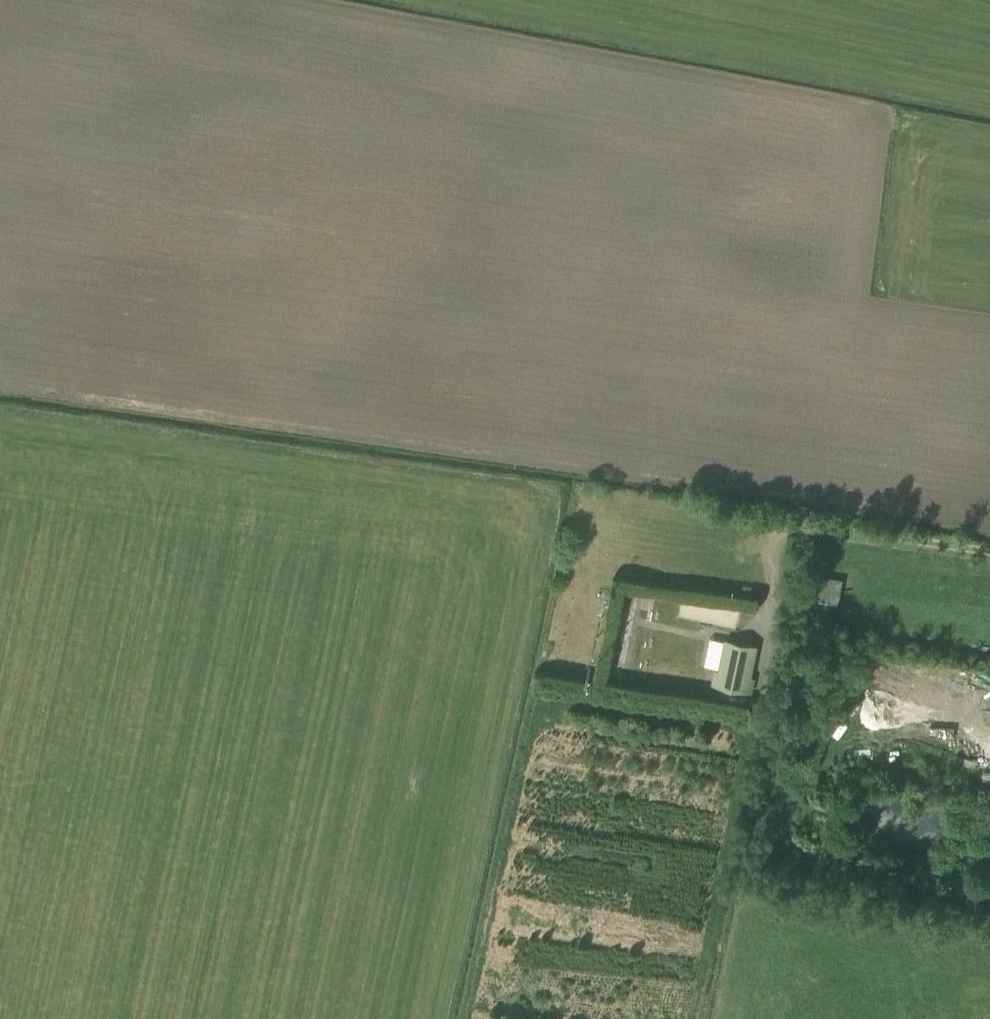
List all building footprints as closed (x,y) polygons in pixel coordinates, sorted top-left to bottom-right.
[(804,608),(801,626),(816,628),(819,610),(804,608)] [(750,675),(756,646),(726,639),(719,668),(715,667),(712,682),(750,690),(754,676),(750,675)]
